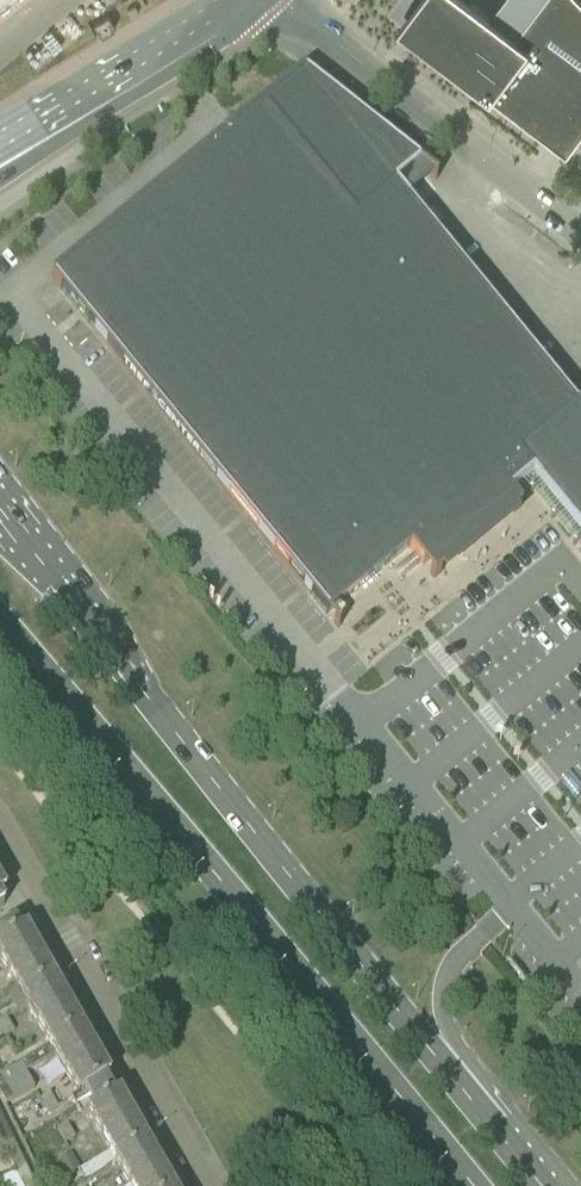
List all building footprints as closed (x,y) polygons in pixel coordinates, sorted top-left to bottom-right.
[(491,16),(470,0),(419,0),(399,26),(568,154),(580,137),(580,0),(544,0),(517,36),(491,16)] [(108,14),(94,23),(101,36),(116,27),(108,14)] [(422,167),(303,73),(301,75),(304,77),(223,143),(221,140),(214,146),(216,148),(143,209),(141,206),(134,212),(136,214),(56,280),(54,278),(52,279),(295,576),(422,473),(547,371),(409,203),(396,187),(422,167)] [(422,473),(468,529),(504,500),(504,501),(533,478),(539,485),(580,536),(580,405),(577,409),(547,371),(422,473)] [(295,576),(327,615),(409,548),(423,565),(468,529),(422,473),(295,576)] [(0,934),(0,958),(23,998),(54,981),(26,931),(20,934),(15,926),(0,934)] [(21,1051),(27,1060),(82,1030),(54,981),(23,998),(13,1004),(18,1013),(25,1008),(41,1038),(21,1051)] [(15,1033),(8,1019),(0,1023),(0,1029),(5,1038),(15,1033)] [(0,1076),(0,1096),(6,1105),(35,1089),(26,1074),(56,1057),(79,1097),(71,1101),(76,1109),(108,1091),(104,1083),(110,1079),(104,1069),(82,1030),(27,1060),(0,1076)] [(81,1117),(86,1114),(114,1163),(147,1145),(140,1132),(119,1095),(113,1099),(108,1091),(76,1109),(81,1117)] [(41,1101),(49,1115),(59,1109),(51,1095),(41,1101)] [(68,1125),(58,1130),(66,1144),(76,1139),(68,1125)] [(3,1145),(14,1142),(8,1129),(0,1133),(0,1138),(3,1145)] [(11,1163),(23,1160),(14,1142),(3,1145),(11,1163)] [(147,1145),(115,1163),(128,1185),(171,1185),(147,1145)] [(71,1155),(57,1163),(66,1178),(80,1170),(71,1155)] [(16,1172),(22,1185),(36,1185),(27,1169),(16,1172)]
